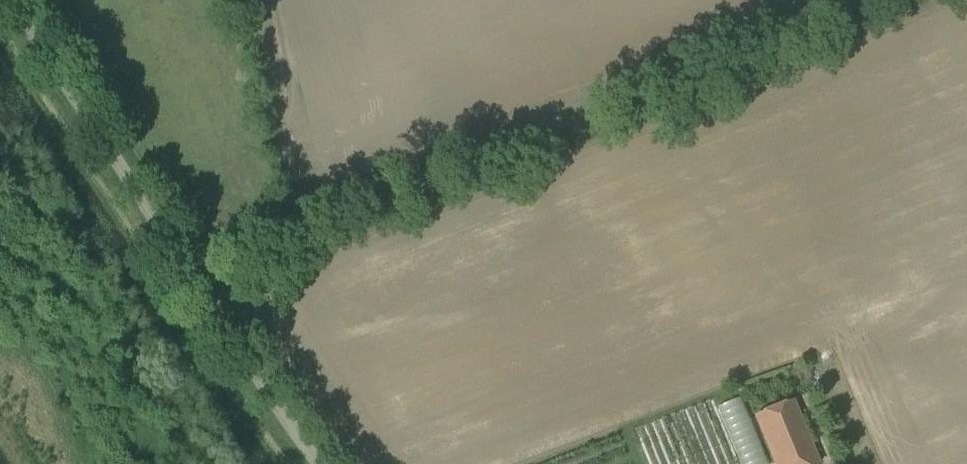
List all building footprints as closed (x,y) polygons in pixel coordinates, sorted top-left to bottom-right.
[(756,415),(776,463),(811,463),(817,461),(791,400),(756,415)]
